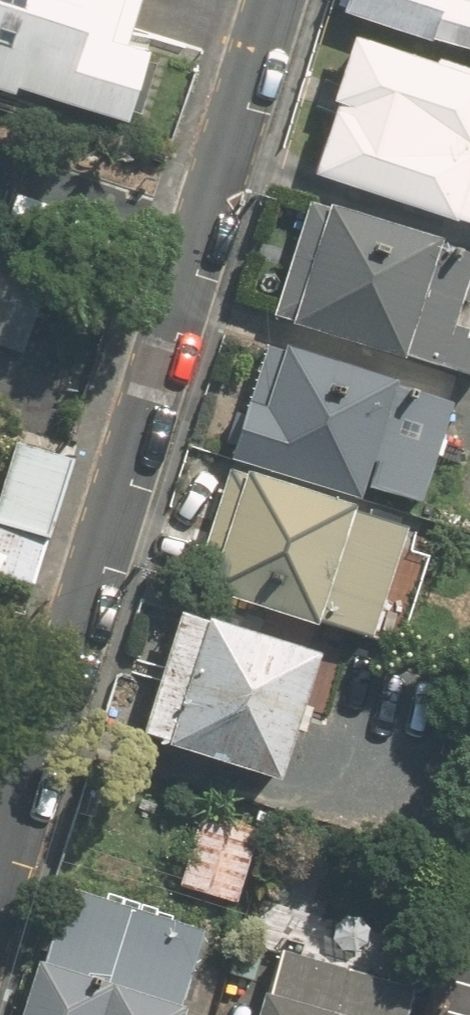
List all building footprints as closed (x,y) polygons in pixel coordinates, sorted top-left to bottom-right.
[(12,90),(21,79),(131,110),(157,42),(124,37),(136,0),(0,0),(0,85),(12,90)] [(469,45),(469,0),(347,0),(345,7),(469,45)] [(357,30),(316,168),(469,214),(469,63),(357,30)] [(452,397),(459,374),(469,377),(469,339),(455,334),(460,317),(469,285),(469,248),(306,199),(264,340),(452,397)] [(32,355),(59,270),(0,252),(0,345),(32,355)] [(245,405),(227,463),(362,503),(367,487),(423,504),(437,457),(458,463),(469,423),(469,419),(450,413),(454,402),(268,346),(250,407),(245,405)] [(35,593),(76,456),(20,440),(0,507),(0,582),(35,593)] [(324,627),(371,641),(406,522),(226,468),(184,607),(318,648),(324,627)] [(168,745),(283,780),(320,657),(203,622),(177,614),(140,737),(145,738),(168,745)] [(181,888),(239,906),(261,832),(203,814),(181,888)] [(39,959),(22,1014),(184,1014),(208,933),(68,892),(48,961),(39,959)] [(419,993),(276,950),(256,1014),(413,1014),(419,993)]
